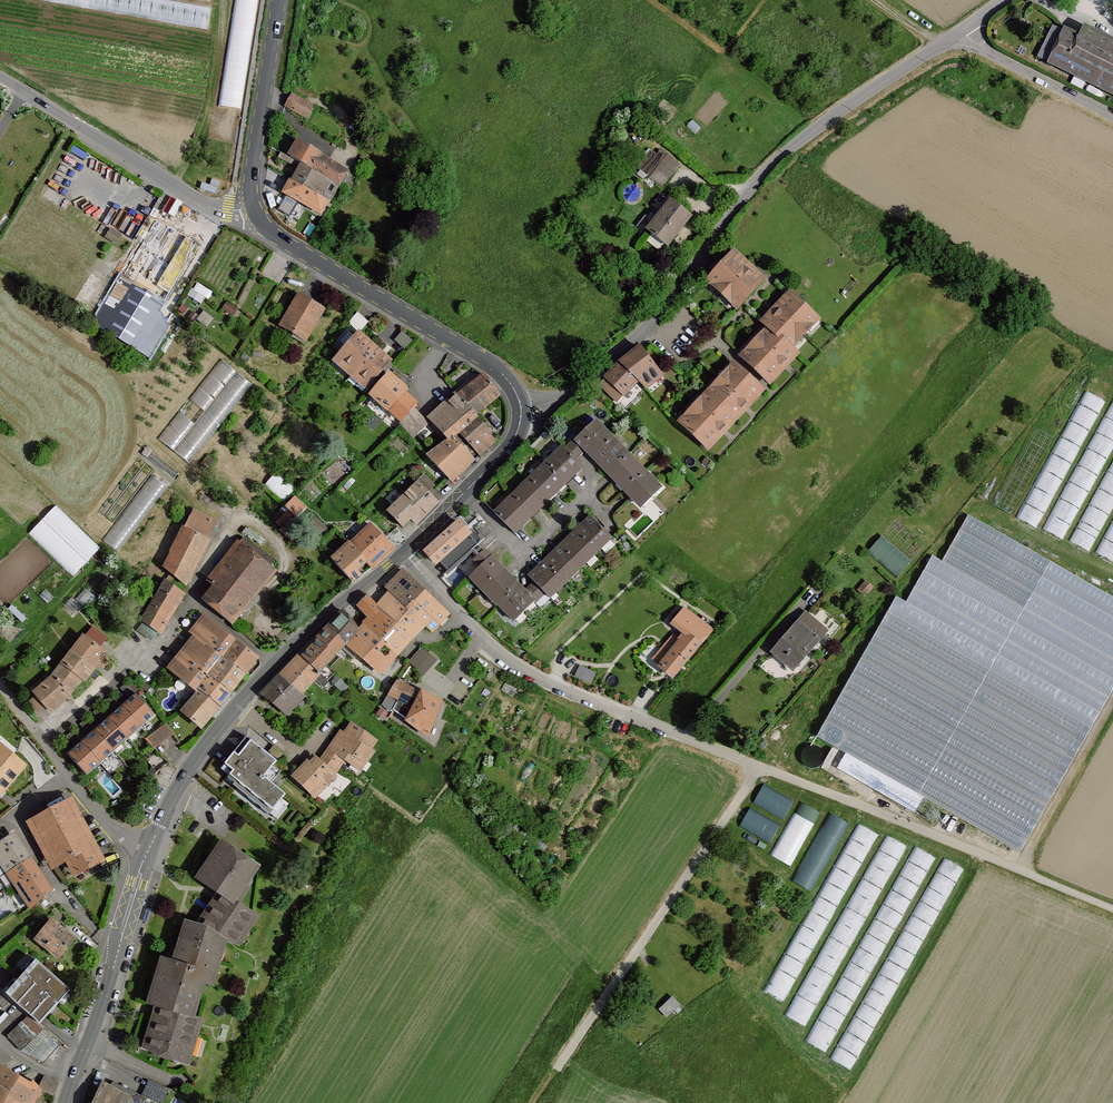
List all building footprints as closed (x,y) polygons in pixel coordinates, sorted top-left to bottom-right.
[(242,107),(255,11),(258,12),(260,0),(237,0),(224,105),(242,107)] [(218,8),(198,6),(197,12),(217,15),(218,8)] [(1039,60),(1112,97),(1112,42),(1087,29),(1082,41),(1067,33),(1065,38),(1053,32),(1039,60)] [(313,107),(291,96),(285,108),(307,120),(313,107)] [(290,182),(284,194),(314,211),(304,226),(314,232),(325,213),(323,212),(329,202),(330,202),(339,187),(340,188),(348,173),(298,142),(289,156),(302,165),(292,183),(290,182)] [(664,187),(680,166),(662,152),(659,156),(652,151),(639,168),(664,187)] [(165,210),(181,216),(186,204),(170,198),(165,210)] [(673,203),(650,232),(669,247),(692,218),(673,203)] [(200,245),(157,220),(96,324),(101,327),(149,355),(160,336),(165,328),(160,325),(156,316),(155,310),(157,304),(162,297),(166,300),(200,245)] [(121,237),(109,230),(103,239),(115,247),(121,237)] [(706,280),(736,308),(764,278),(734,250),(706,280)] [(94,273),(78,300),(98,311),(114,284),(94,273)] [(199,281),(191,294),(205,303),(213,289),(199,281)] [(767,327),(740,355),(770,382),(786,365),(798,352),(793,347),(820,318),(790,290),(772,309),(761,321),(767,327)] [(300,295),(282,327),(308,342),(327,310),(300,295)] [(197,317),(190,313),(186,319),(193,323),(197,317)] [(404,332),(397,341),(407,350),(415,341),(404,332)] [(361,333),(336,362),(369,391),(394,362),(361,333)] [(620,367),(601,386),(618,403),(625,396),(626,397),(640,383),(647,390),(664,376),(642,350),(620,367)] [(234,373),(219,361),(158,441),(174,453),(234,373)] [(733,362),(677,421),(706,449),(724,430),(746,407),(762,390),(733,362)] [(250,385),(234,373),(174,453),(190,465),(250,385)] [(402,424),(415,437),(431,423),(416,408),(420,404),(407,393),(410,389),(392,374),(372,396),(404,423),(402,424)] [(452,442),(456,439),(463,434),(483,456),(499,442),(478,417),(502,396),(486,376),(459,397),(457,395),(430,419),(452,442)] [(563,448),(496,515),(514,533),(583,466),(577,460),(585,452),(641,507),(661,487),(596,422),(566,451),(563,448)] [(430,456),(454,482),(476,461),(456,439),(452,442),(430,456)] [(267,482),(286,499),(296,487),(277,471),(267,482)] [(426,476),(420,482),(431,492),(436,486),(426,476)] [(168,489),(152,477),(102,541),(117,553),(168,489)] [(419,483),(390,512),(404,526),(411,518),(417,523),(438,502),(419,483)] [(305,506),(296,498),(287,509),(296,517),(305,506)] [(75,575),(103,546),(58,503),(30,531),(75,575)] [(284,508),(273,518),(282,528),(293,517),(284,508)] [(185,529),(165,569),(188,586),(211,541),(209,540),(217,522),(196,511),(187,530),(185,529)] [(817,737),(1021,853),(1112,692),(1112,597),(970,515),(944,561),(934,556),(907,603),(897,597),(817,737)] [(294,517),(281,531),(295,543),(308,530),(294,517)] [(527,591),(487,551),(477,561),(483,567),(472,578),(499,606),(500,605),(517,622),(548,592),(553,598),(614,539),(592,517),(532,576),(537,582),(527,591)] [(457,519),(422,550),(434,563),(436,561),(445,570),(478,539),(470,531),(469,532),(457,519)] [(352,544),(335,560),(356,583),(363,577),(359,573),(369,564),(374,569),(395,550),(374,527),(353,545),(352,544)] [(882,534),(870,552),(901,574),(913,557),(882,534)] [(216,587),(205,600),(234,624),(276,573),(241,545),(210,582),(216,587)] [(300,658),(265,696),(287,716),(304,699),(302,696),(321,676),(320,675),(348,645),(383,676),(428,626),(435,633),(451,615),(405,572),(388,589),(392,592),(379,607),(370,598),(360,607),(371,619),(361,632),(345,613),(303,660),(300,658)] [(874,586),(866,580),(858,589),(866,595),(874,586)] [(167,582),(142,622),(162,634),(187,595),(167,582)] [(136,597),(127,589),(117,601),(126,609),(136,597)] [(685,634),(658,667),(672,678),(711,630),(683,608),(671,623),(685,634)] [(804,613),(772,652),(794,671),(826,632),(804,613)] [(183,714),(203,730),(233,695),(259,659),(206,617),(192,635),(196,638),(171,671),(199,694),(183,714)] [(109,653),(87,636),(55,678),(36,693),(38,695),(29,703),(38,715),(48,706),(53,712),(71,696),(85,678),(87,681),(109,653)] [(410,659),(425,674),(439,659),(424,645),(410,659)] [(582,664),(576,675),(593,682),(598,671),(582,664)] [(400,683),(399,682),(390,698),(389,698),(384,706),(392,712),(399,701),(409,706),(417,691),(407,686),(408,683),(402,680),(400,683)] [(430,733),(446,698),(420,687),(405,722),(430,733)] [(150,718),(131,697),(64,757),(82,778),(150,718)] [(382,710),(378,715),(385,720),(389,714),(382,710)] [(312,755),(292,777),(314,796),(334,776),(332,774),(343,758),(359,769),(372,750),(369,749),(375,740),(350,723),(343,734),(339,732),(319,761),(312,755)] [(174,736),(166,724),(149,738),(157,749),(174,736)] [(231,782),(275,819),(285,807),(279,802),(285,795),(270,782),(280,771),(272,764),(275,761),(244,735),(231,750),(222,761),(231,768),(227,772),(235,778),(231,782)] [(28,762),(0,740),(0,797),(28,762)] [(788,816),(795,796),(763,784),(755,803),(788,816)] [(799,800),(776,856),(796,865),(819,808),(799,800)] [(72,803),(36,821),(59,868),(74,861),(81,876),(102,865),(72,803)] [(741,825),(772,841),(782,822),(750,807),(741,825)] [(828,810),(797,882),(816,890),(847,819),(828,810)] [(862,823),(838,862),(846,867),(853,855),(856,857),(865,842),(871,846),(879,833),(862,823)] [(16,885),(40,869),(17,834),(0,846),(0,861),(16,885)] [(147,1049),(190,1064),(203,1022),(197,1020),(208,982),(216,985),(230,942),(241,945),(261,917),(242,904),(253,889),(250,887),(263,867),(227,843),(201,880),(223,893),(201,927),(190,924),(178,964),(166,960),(153,1005),(159,1007),(147,1049)] [(783,900),(779,905),(788,914),(793,909),(783,900)] [(54,920),(38,941),(61,960),(77,939),(54,920)] [(43,1025),(73,992),(40,962),(10,996),(43,1025)] [(660,1006),(668,1015),(682,1003),(675,994),(660,1006)] [(29,1017),(9,1037),(23,1051),(43,1031),(29,1017)] [(44,1091),(55,1096),(60,1084),(46,1078),(42,1088),(36,1082),(34,1085),(0,1065),(0,1102),(37,1102),(44,1091)] [(106,1084),(97,1102),(138,1102),(141,1097),(116,1083),(113,1088),(106,1084)]
